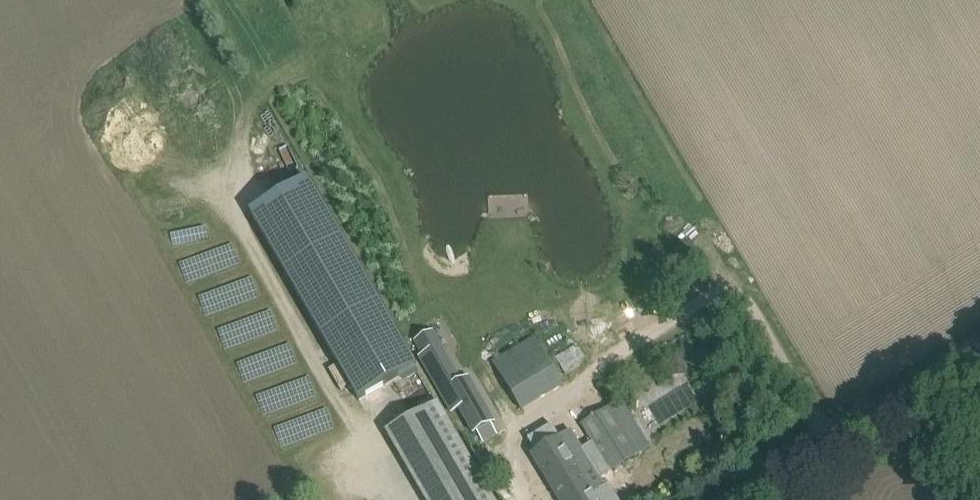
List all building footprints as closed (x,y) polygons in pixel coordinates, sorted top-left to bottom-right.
[(417,368),(308,179),(251,212),(360,401),(417,368)] [(371,461),(235,225),(178,259),(314,494),(371,461)] [(612,296),(486,363),(510,407),(636,341),(612,296)] [(447,355),(425,368),(452,414),(459,410),(474,435),(477,433),(483,443),(498,434),(492,424),(496,422),(469,376),(462,380),(447,355)] [(437,403),(387,432),(427,499),(493,499),(437,403)] [(600,456),(610,471),(639,453),(610,407),(581,424),(593,443),(600,456)] [(527,440),(535,452),(531,455),(559,499),(572,499),(578,496),(566,477),(600,456),(593,443),(582,450),(570,430),(559,438),(551,425),(527,440)] [(572,499),(617,499),(608,486),(606,488),(600,478),(610,471),(600,456),(566,477),(578,496),(572,499)]
